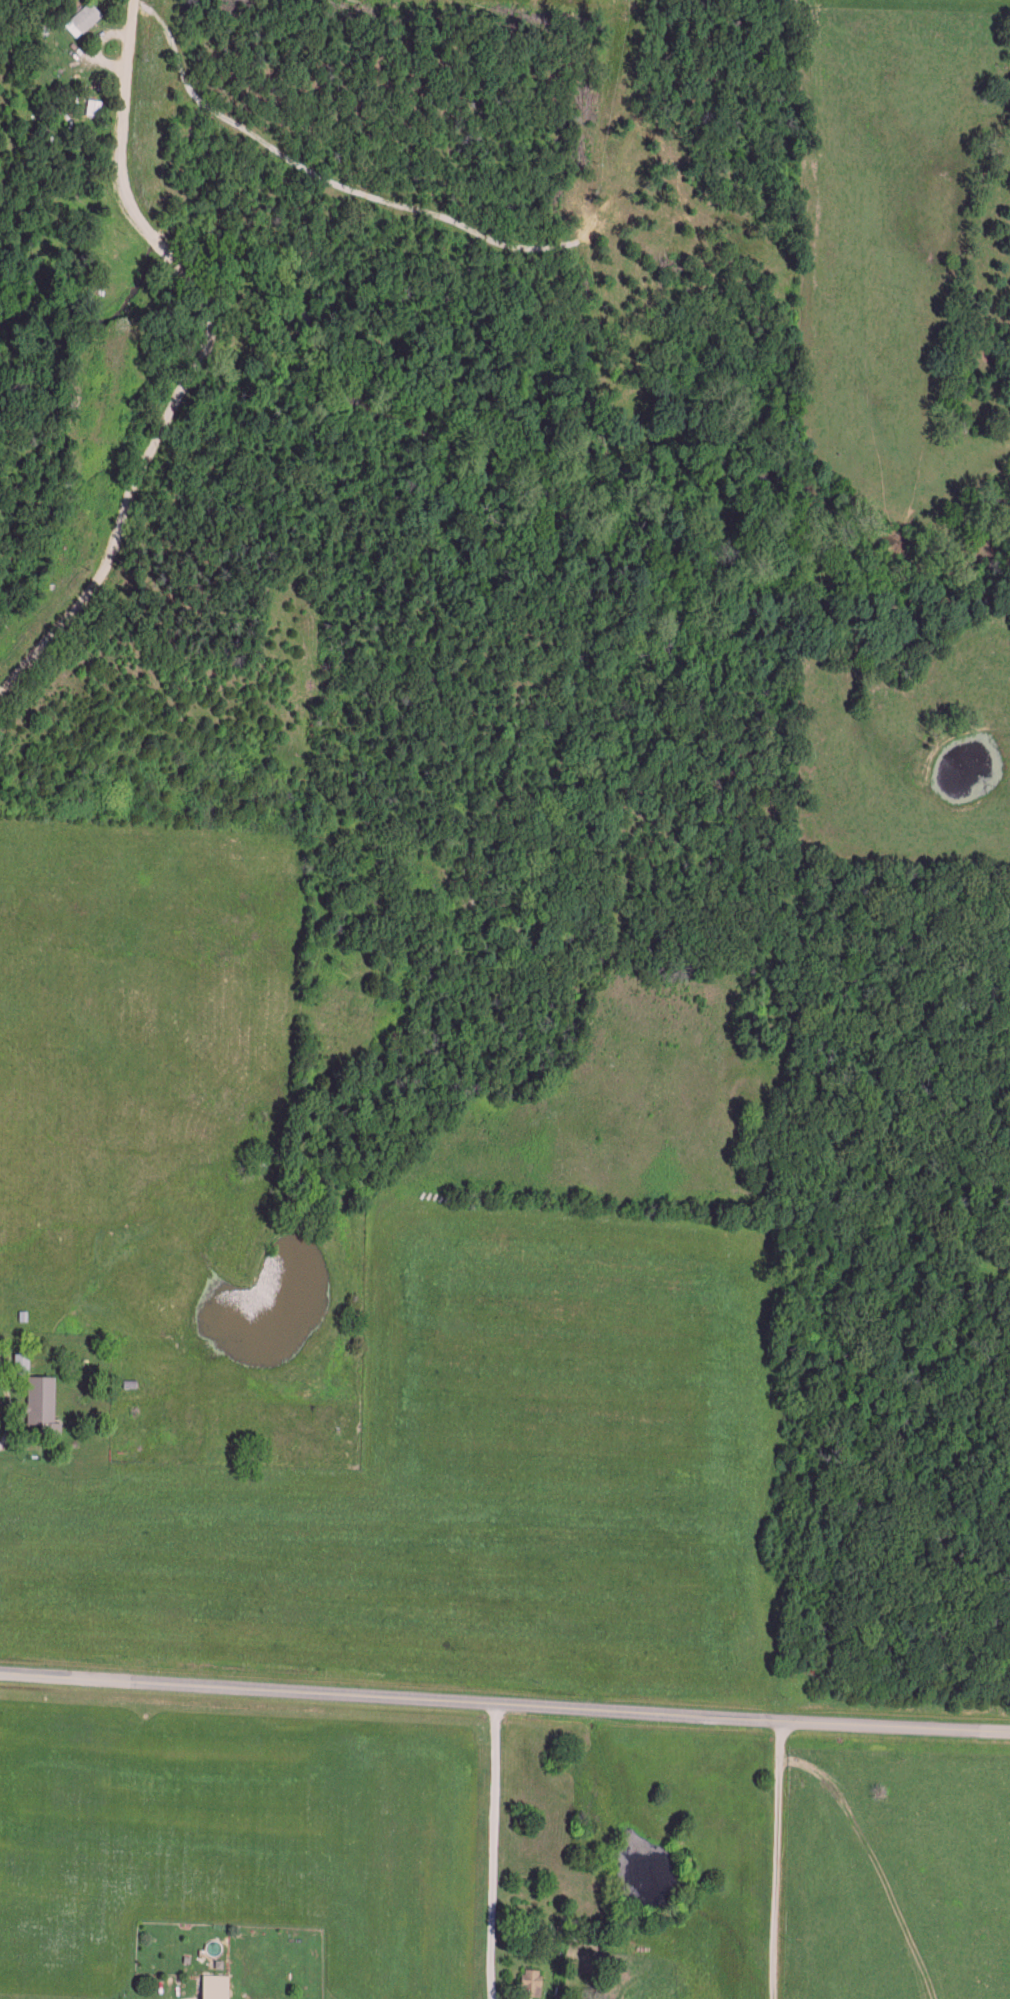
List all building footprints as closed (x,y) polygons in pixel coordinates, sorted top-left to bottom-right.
[(103,12),(92,0),(88,0),(65,22),(77,35),(103,12)] [(86,112),(99,114),(101,98),(87,97),(86,112)] [(54,1374),(28,1374),(29,1420),(55,1420),(54,1374)] [(523,1992),(541,1992),(542,1967),(524,1966),(523,1992)] [(228,1972),(203,1972),(202,1998),(228,1998),(228,1972)]
